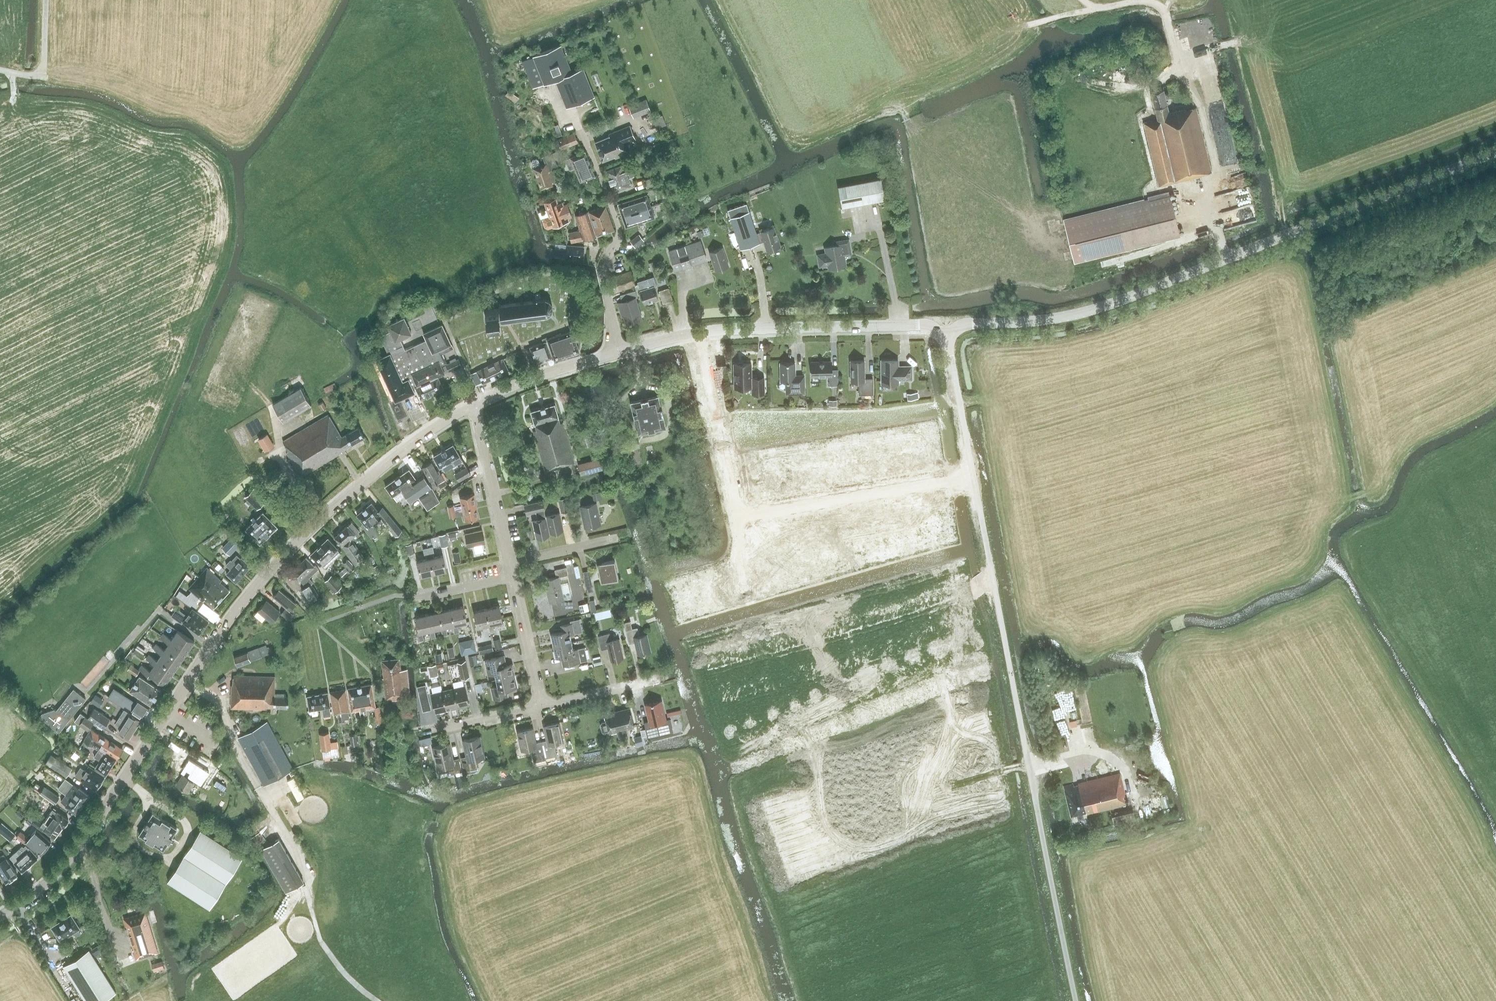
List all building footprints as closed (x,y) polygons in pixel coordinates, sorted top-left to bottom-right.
[(533,56),(533,57),(522,61),(533,88),(544,84),(555,80),(566,107),(594,96),(583,68),(572,72),(561,45),(533,56)] [(1201,175),(1211,172),(1196,108),(1186,110),(1185,109),(1169,113),(1163,89),(1151,92),(1158,119),(1144,122),(1159,187),(1201,176),(1201,175)] [(629,106),(633,117),(650,111),(646,99),(629,106)] [(653,119),(657,128),(666,124),(662,115),(653,119)] [(635,139),(637,138),(636,136),(634,137),(630,126),(608,134),(609,136),(595,142),(603,161),(614,157),(615,159),(628,153),(626,147),(627,146),(626,143),(635,139)] [(557,140),(561,149),(578,142),(574,133),(557,140)] [(666,141),(655,145),(657,149),(668,145),(666,141)] [(542,158),(545,164),(546,164),(548,171),(553,169),(555,169),(555,170),(559,168),(555,159),(563,156),(560,150),(542,158)] [(595,176),(585,151),(570,157),(570,158),(565,160),(569,170),(574,168),(580,182),(595,176)] [(546,164),(545,164),(540,166),(537,158),(528,161),(531,169),(533,168),(540,190),(553,185),(552,183),(557,182),(553,169),(548,171),(546,164)] [(623,165),(606,171),(614,192),(631,185),(628,178),(633,177),(630,167),(625,169),(623,165)] [(653,186),(650,178),(644,180),(647,188),(653,186)] [(882,178),(839,186),(842,206),(886,198),(882,178)] [(1148,199),(1064,220),(1074,262),(1180,236),(1169,192),(1148,197),(1148,199)] [(618,203),(622,215),(650,205),(646,194),(618,203)] [(544,202),(553,227),(555,226),(555,228),(561,225),(561,224),(569,221),(568,218),(571,217),(567,204),(563,206),(562,203),(558,204),(556,198),(544,202)] [(650,205),(622,215),(626,226),(654,217),(650,205)] [(597,235),(614,229),(605,206),(589,211),(597,235)] [(582,240),(596,236),(587,212),(576,215),(577,219),(576,219),(580,230),(569,232),(571,242),(582,240)] [(731,218),(732,221),(740,248),(759,242),(757,234),(750,212),(732,218),(731,218)] [(761,232),(757,234),(760,242),(764,240),(767,250),(781,246),(774,227),(761,232)] [(644,240),(639,234),(631,241),(635,247),(644,240)] [(851,253),(849,239),(837,241),(838,245),(826,248),(827,253),(818,255),(820,264),(828,263),(829,268),(846,265),(844,254),(851,253)] [(676,270),(707,259),(700,240),(669,250),(676,270)] [(560,244),(555,244),(554,249),(559,249),(566,250),(565,258),(583,260),(584,246),(560,244)] [(722,247),(709,252),(715,270),(729,266),(722,247)] [(636,285),(631,271),(610,278),(614,292),(636,285)] [(658,299),(654,286),(657,285),(654,276),(637,282),(640,290),(644,303),(658,299)] [(673,300),(669,288),(659,291),(663,303),(673,300)] [(621,295),(622,299),(623,301),(618,303),(620,311),(622,311),(626,324),(642,319),(635,298),(637,297),(635,291),(621,295)] [(545,299),(544,299),(540,299),(540,294),(535,294),(533,294),(534,301),(523,302),(522,296),(520,297),(521,303),(500,305),(500,304),(499,304),(499,302),(489,303),(489,308),(485,309),(487,322),(501,320),(501,321),(547,316),(548,315),(551,313),(552,309),(552,308),(552,305),(552,304),(550,301),(549,301),(546,299),(545,299)] [(434,305),(431,299),(423,303),(426,309),(434,305)] [(414,391),(413,387),(412,388),(407,375),(405,374),(403,369),(406,367),(408,368),(412,366),(411,363),(420,359),(416,351),(414,345),(405,349),(400,339),(411,334),(404,318),(388,325),(390,331),(380,335),(388,353),(376,359),(395,400),(408,394),(409,395),(414,392),(414,391)] [(438,376),(444,373),(441,365),(446,362),(444,358),(443,358),(441,354),(453,349),(442,325),(424,333),(426,340),(414,345),(416,351),(420,359),(411,363),(412,366),(408,368),(406,367),(403,369),(405,374),(407,375),(412,388),(413,387),(415,386),(437,376),(438,376)] [(576,329),(558,336),(562,346),(553,350),(556,359),(579,351),(575,341),(580,339),(578,334),(582,333),(579,325),(575,326),(576,329)] [(543,342),(549,358),(551,357),(551,355),(553,354),(554,360),(556,359),(553,350),(562,346),(558,336),(548,339),(547,337),(542,339),(543,342)] [(535,363),(549,358),(543,342),(530,347),(535,363)] [(453,369),(461,365),(458,359),(446,365),(449,371),(453,369)] [(482,383),(508,371),(503,359),(477,371),(482,383)] [(865,379),(865,360),(851,361),(851,381),(859,381),(859,395),(873,394),(873,378),(865,379)] [(899,366),(898,360),(882,360),(882,384),(899,384),(899,379),(912,379),(912,366),(899,366)] [(832,370),(831,361),(812,362),(812,376),(830,376),(830,385),(838,385),(838,370),(832,370)] [(788,391),(795,391),(804,391),(803,376),(795,376),(795,362),(780,363),(780,382),(788,382),(788,391)] [(751,363),(734,364),(734,388),(735,388),(737,390),(742,390),(744,388),(752,387),(752,394),(764,393),(764,378),(752,378),(751,363)] [(461,365),(453,369),(458,380),(466,377),(461,365)] [(415,386),(421,399),(443,388),(438,376),(437,376),(415,386)] [(305,408),(311,405),(301,388),(273,404),(283,421),(287,419),(289,423),(307,412),(305,408)] [(638,433),(665,427),(658,396),(631,402),(638,433)] [(565,465),(574,462),(563,422),(560,423),(554,404),(531,411),(536,430),(533,431),(545,472),(546,472),(547,474),(549,473),(549,471),(566,466),(565,465)] [(341,450),(364,437),(358,427),(341,437),(328,414),(283,441),(288,450),(286,451),(301,476),(342,452),(341,450)] [(266,450),(273,446),(267,434),(259,439),(266,450)] [(625,449),(639,446),(637,437),(623,441),(625,449)] [(453,444),(443,450),(433,456),(440,467),(441,466),(444,471),(462,460),(459,455),(453,444)] [(581,474),(583,473),(589,472),(602,468),(599,459),(578,464),(581,474)] [(431,480),(429,481),(434,490),(437,488),(433,479),(435,478),(438,483),(443,481),(439,474),(438,475),(431,463),(423,467),(431,480)] [(459,481),(470,474),(466,467),(455,474),(459,481)] [(409,469),(385,486),(392,496),(396,494),(397,495),(399,494),(398,492),(402,490),(410,502),(418,496),(427,509),(440,501),(432,486),(423,475),(416,480),(409,469)] [(267,499),(255,486),(245,496),(257,509),(267,499)] [(463,509),(476,505),(474,494),(460,497),(463,509)] [(568,511),(566,498),(559,499),(562,513),(568,511)] [(951,522),(947,499),(931,502),(933,515),(925,516),(928,536),(937,535),(936,524),(951,522)] [(542,501),(524,505),(526,514),(544,510),(542,501)] [(585,527),(600,524),(596,504),(581,507),(579,501),(573,502),(576,514),(582,513),(585,527)] [(371,502),(357,514),(364,523),(362,525),(371,536),(375,537),(377,535),(378,531),(372,524),(383,516),(371,502)] [(479,517),(476,505),(463,509),(455,511),(453,505),(448,506),(450,518),(456,516),(456,515),(464,513),(465,520),(479,517)] [(903,539),(902,531),(917,528),(913,505),(897,508),(900,523),(892,525),(895,540),(903,539)] [(447,506),(439,509),(441,515),(449,512),(447,506)] [(260,543),(277,526),(263,512),(246,529),(260,543)] [(550,533),(563,530),(559,513),(546,515),(550,533)] [(545,517),(533,520),(536,538),(549,535),(545,517)] [(395,534),(400,530),(390,518),(385,522),(395,534)] [(351,538),(353,541),(360,535),(358,532),(359,531),(351,522),(348,525),(334,537),(342,546),(351,538)] [(468,547),(485,543),(482,530),(465,533),(468,547)] [(531,531),(524,532),(526,540),(532,539),(531,531)] [(442,547),(448,546),(445,534),(439,535),(442,547)] [(222,548),(230,555),(240,544),(232,537),(222,548)] [(324,568),(340,553),(337,549),(338,548),(328,538),(310,554),(320,565),(321,564),(324,568)] [(365,559),(353,541),(351,538),(342,546),(356,565),(365,559)] [(407,555),(413,554),(411,544),(405,545),(407,555)] [(433,546),(428,548),(434,573),(446,570),(443,555),(434,557),(433,554),(434,553),(433,546)] [(434,573),(428,548),(423,549),(425,556),(426,555),(427,559),(418,561),(421,576),(434,573)] [(236,582),(251,566),(241,558),(237,555),(229,563),(229,562),(226,565),(231,569),(226,574),(236,582)] [(309,578),(318,569),(315,565),(314,566),(306,558),(290,573),(299,581),(300,580),(305,586),(301,590),(309,601),(318,595),(311,584),(313,582),(309,578)] [(351,571),(355,568),(347,559),(343,563),(351,571)] [(601,582),(619,578),(615,560),(602,563),(598,570),(601,582)] [(380,572),(377,565),(372,567),(374,574),(380,572)] [(214,608),(229,591),(220,582),(221,581),(207,568),(189,588),(203,601),(204,599),(214,608)] [(558,577),(568,575),(566,568),(555,570),(557,577),(544,580),(549,602),(563,599),(558,577)] [(594,591),(589,570),(583,572),(587,592),(594,591)] [(335,592),(341,586),(331,575),(325,581),(335,592)] [(564,583),(567,596),(573,594),(570,582),(564,583)] [(290,610),(296,603),(279,589),(273,596),(290,610)] [(279,611),(266,600),(258,611),(255,614),(262,621),(266,617),(271,622),(279,611)] [(579,605),(581,612),(589,610),(587,603),(579,605)] [(463,606),(451,609),(455,624),(453,625),(455,633),(459,632),(457,624),(467,622),(463,606)] [(490,624),(488,624),(490,632),(494,631),(493,623),(502,621),(499,606),(486,609),(490,624)] [(199,634),(209,620),(192,608),(187,616),(177,608),(171,616),(182,623),(183,622),(199,634)] [(288,620),(293,615),(285,608),(281,614),(288,620)] [(455,624),(451,609),(439,611),(443,627),(441,627),(443,636),(447,635),(446,626),(453,625),(455,624)] [(480,626),(488,624),(490,624),(486,609),(474,612),(477,626),(476,627),(477,635),(482,634),(480,626)] [(434,629),(441,627),(443,627),(439,611),(427,614),(431,630),(429,630),(431,638),(436,637),(434,629)] [(431,630),(427,614),(416,616),(419,632),(418,632),(419,641),(424,640),(422,632),(429,630),(431,630)] [(551,634),(553,646),(571,642),(570,634),(582,632),(579,619),(570,621),(571,623),(561,626),(562,632),(551,634)] [(630,621),(624,623),(629,644),(635,642),(638,654),(650,651),(646,634),(639,636),(638,630),(633,631),(630,621)] [(161,638),(169,643),(170,641),(187,653),(194,642),(178,630),(172,639),(163,633),(161,638)] [(610,633),(598,636),(601,649),(608,648),(611,660),(623,658),(618,639),(611,641),(610,633)] [(469,654),(466,640),(459,642),(461,655),(469,654)] [(170,641),(169,643),(165,650),(156,644),(153,648),(162,654),(163,652),(179,663),(187,653),(170,641)] [(573,650),(571,642),(553,646),(556,658),(561,657),(563,666),(587,660),(584,647),(573,650)] [(266,645),(259,648),(234,657),(237,666),(269,654),(266,645)] [(163,652),(162,654),(157,660),(149,655),(146,659),(154,664),(156,663),(172,674),(179,663),(163,652)] [(441,653),(435,654),(436,662),(443,661),(441,653)] [(469,656),(470,665),(477,664),(476,655),(469,656)] [(515,675),(512,664),(506,665),(504,656),(484,660),(487,675),(495,673),(496,679),(515,675)] [(385,700),(410,697),(407,669),(401,670),(399,658),(381,660),(384,678),(382,678),(385,700)] [(469,676),(466,660),(457,662),(461,678),(469,676)] [(165,684),(172,674),(156,663),(154,664),(150,671),(142,665),(139,669),(148,675),(149,673),(165,684)] [(134,678),(139,670),(131,664),(125,672),(134,678)] [(428,666),(430,677),(438,675),(436,664),(435,664),(432,665),(428,666)] [(231,708),(265,709),(265,707),(288,707),(288,697),(286,696),(286,694),(274,693),(275,677),(233,675),(233,685),(231,685),(231,708)] [(515,675),(496,679),(498,686),(491,687),(493,699),(508,695),(506,689),(517,686),(515,675)] [(151,705),(161,690),(139,676),(130,690),(151,705)] [(363,709),(375,707),(371,684),(348,688),(352,711),(359,710),(360,716),(364,715),(363,709)] [(429,703),(425,684),(417,686),(421,705),(429,703)] [(453,688),(458,707),(469,705),(465,686),(453,688)] [(442,691),(447,710),(458,707),(453,688),(442,691)] [(68,721),(86,699),(74,689),(56,711),(54,709),(42,713),(40,716),(54,728),(63,717),(68,721)] [(143,717),(151,705),(139,698),(136,703),(114,689),(108,697),(120,705),(122,703),(132,709),(131,710),(143,717)] [(342,720),(350,718),(348,711),(349,711),(345,689),(330,692),(334,714),(341,713),(342,720)] [(435,713),(447,710),(442,691),(431,694),(435,713)] [(324,716),(330,715),(329,707),(330,707),(328,693),(307,696),(309,710),(322,708),(324,716)] [(90,701),(99,707),(104,700),(95,694),(90,701)] [(646,738),(670,732),(672,729),(669,719),(665,720),(661,700),(653,702),(651,702),(651,703),(646,704),(649,720),(642,722),(646,738)] [(387,720),(385,706),(379,707),(380,716),(381,721),(387,720)] [(103,728),(110,719),(94,708),(88,718),(103,728)] [(605,715),(607,721),(602,723),(601,725),(602,731),(605,733),(609,732),(609,733),(617,731),(618,737),(628,735),(626,729),(634,727),(629,708),(620,710),(621,712),(605,715)] [(129,738),(141,720),(124,710),(115,724),(121,728),(119,731),(129,738)] [(79,724),(85,717),(80,713),(75,721),(79,724)] [(88,730),(93,723),(85,717),(79,724),(88,730)] [(294,773),(292,769),(293,769),(267,722),(238,738),(264,785),(288,771),(291,775),(294,773)] [(541,742),(545,760),(557,757),(554,743),(564,741),(559,722),(543,726),(547,740),(541,742)] [(534,762),(545,760),(541,742),(536,743),(533,728),(517,732),(521,751),(531,748),(534,762)] [(91,729),(84,740),(98,749),(94,756),(100,760),(95,767),(106,774),(117,758),(104,750),(105,748),(95,742),(100,734),(91,729)] [(323,758),(339,755),(337,741),(330,742),(329,732),(319,734),(322,749),(323,758)] [(123,749),(100,734),(95,742),(105,748),(104,750),(117,758),(123,749)] [(475,758),(484,756),(479,736),(463,740),(467,756),(461,757),(464,771),(477,768),(475,758)] [(422,745),(432,742),(431,737),(421,739),(419,740),(420,745),(422,745)] [(448,775),(462,772),(459,758),(452,759),(449,743),(433,747),(439,773),(448,771),(448,775)] [(210,774),(216,765),(203,757),(197,766),(210,774)] [(66,777),(72,769),(57,758),(51,767),(66,777)] [(198,776),(201,771),(190,764),(177,785),(187,792),(194,781),(196,782),(199,777),(198,776)] [(81,779),(80,779),(96,790),(105,776),(89,766),(86,771),(80,767),(75,775),(81,779)] [(1120,776),(1120,773),(1078,783),(1078,785),(1074,786),(1074,784),(1063,787),(1071,816),(1086,812),(1086,814),(1126,804),(1123,795),(1125,795),(1121,778),(1123,778),(1122,775),(1120,776)] [(1149,776),(1133,780),(1135,789),(1151,785),(1149,776)] [(78,788),(73,784),(69,782),(62,791),(66,794),(61,801),(66,804),(65,805),(76,813),(89,795),(79,787),(78,788)] [(59,797),(44,786),(39,793),(54,804),(59,797)] [(67,820),(68,819),(57,811),(57,812),(52,809),(42,823),(31,815),(28,819),(33,822),(32,824),(43,832),(44,830),(55,838),(63,826),(66,825),(68,823),(67,820)] [(163,849),(177,828),(153,813),(139,834),(163,849)] [(11,839),(15,835),(6,827),(2,831),(11,839)] [(40,855),(51,842),(36,829),(29,838),(20,831),(16,836),(25,843),(26,842),(40,855)] [(242,857),(200,830),(168,881),(210,908),(242,857)] [(278,839),(261,849),(286,892),(303,882),(278,839)] [(17,850),(29,865),(38,857),(29,847),(28,847),(26,845),(24,847),(22,845),(17,850)] [(22,871),(29,865),(17,850),(10,857),(14,862),(22,871)] [(6,858),(4,854),(0,856),(0,862),(0,872),(6,882),(17,875),(6,858)] [(156,869),(160,863),(155,860),(151,866),(156,869)] [(156,952),(145,913),(125,919),(137,958),(156,952)] [(71,914),(51,927),(60,941),(74,932),(76,936),(80,933),(78,930),(80,928),(71,914)] [(85,1000),(102,1000),(116,992),(89,950),(63,966),(85,1000)] [(156,963),(151,964),(153,970),(158,968),(163,967),(162,961),(156,963)]
